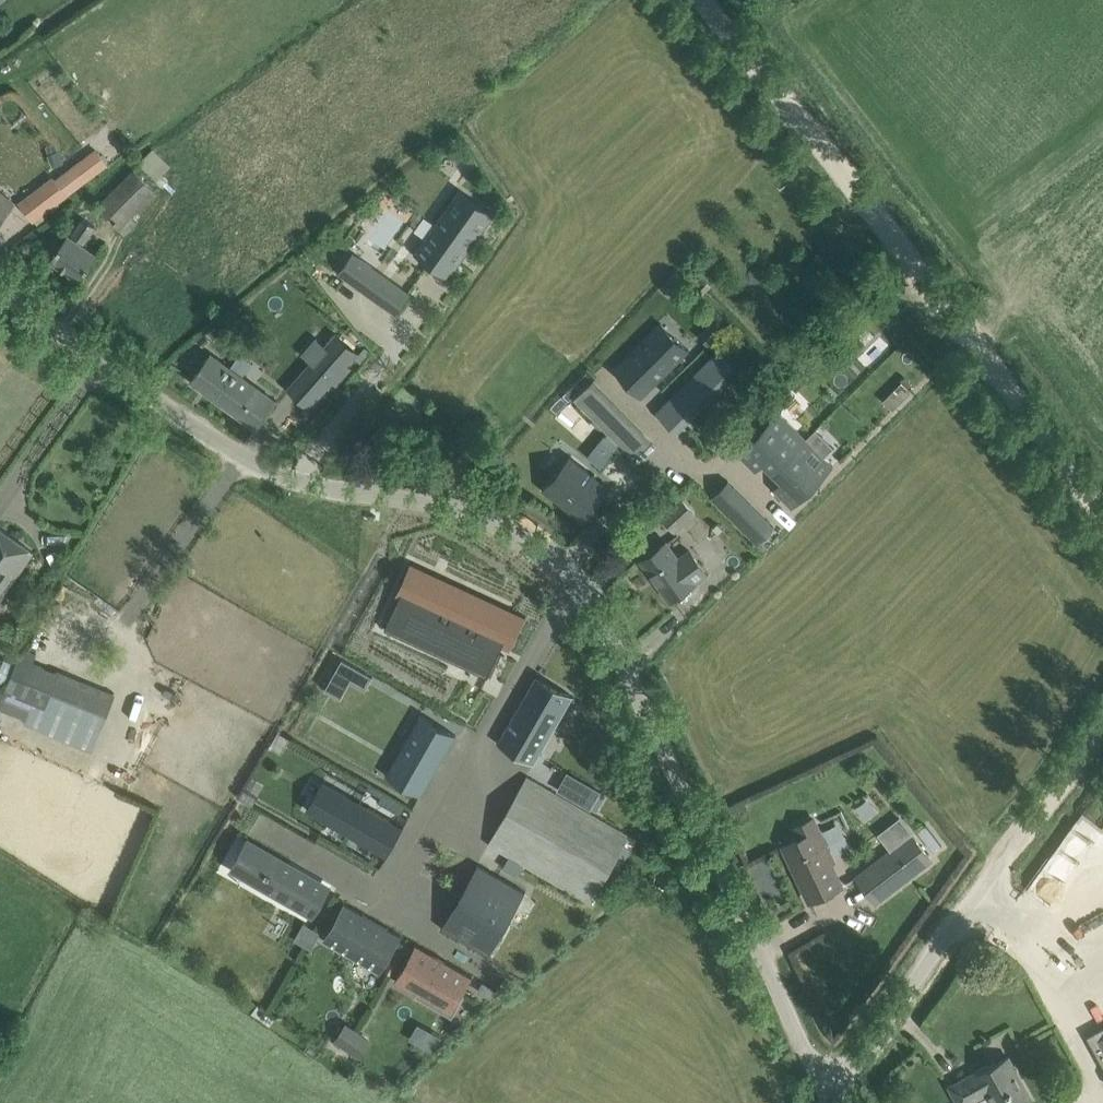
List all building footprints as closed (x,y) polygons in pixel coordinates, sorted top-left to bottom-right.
[(53,166),(64,162),(59,150),(55,142),(46,146),(49,154),(48,154),(53,166)] [(156,147),(143,162),(160,178),(173,164),(156,147)] [(95,174),(87,164),(84,160),(75,167),(74,165),(56,179),(54,176),(20,202),(34,220),(38,225),(49,217),(44,212),(62,198),(66,204),(71,200),(68,195),(95,174)] [(134,168),(96,206),(125,234),(137,222),(132,217),(158,192),(134,168)] [(424,170),(354,224),(372,247),(442,193),(424,170)] [(0,190),(0,189),(0,223),(16,203),(0,190)] [(419,246),(414,253),(450,278),(454,272),(491,221),(495,214),(460,189),(455,195),(419,246)] [(79,279),(92,262),(96,255),(82,245),(95,227),(83,219),(71,237),(68,235),(51,259),(79,279)] [(353,251),(338,273),(344,278),(390,311),(396,315),(412,293),(353,251)] [(712,343),(725,327),(715,319),(702,335),(712,343)] [(688,350),(661,322),(649,334),(650,335),(638,346),(637,347),(626,359),(625,358),(624,359),(625,360),(616,368),(615,368),(614,369),(634,389),(636,387),(643,395),(641,397),(642,398),(690,350),(689,350),(689,349),(688,350)] [(338,334),(304,372),(324,389),(333,380),(337,383),(351,367),(347,363),(357,351),(338,334)] [(677,432),(740,369),(721,349),(720,348),(656,412),(657,413),(657,412),(670,426),(671,426),(677,432)] [(255,383),(236,369),(212,352),(191,381),(257,428),(277,400),(254,384),(255,383)] [(902,381),(893,391),(903,401),(912,391),(902,381)] [(768,403),(733,438),(740,445),(742,448),(737,452),(756,471),(766,461),(773,468),(774,470),(806,438),(788,420),(779,411),(777,412),(776,411),(768,404),(768,403)] [(624,418),(608,434),(633,458),(649,443),(624,418)] [(601,467),(618,446),(604,435),(587,456),(601,467)] [(783,479),(774,489),(792,507),(834,466),(825,457),(808,441),(806,438),(774,470),(783,479)] [(593,507),(609,488),(610,489),(611,487),(606,484),(606,485),(597,477),(598,477),(593,473),(592,474),(589,471),(590,470),(585,467),(583,469),(573,461),(562,475),(558,472),(544,489),(543,488),(543,489),(551,496),(551,495),(559,502),(559,503),(566,508),(566,507),(576,516),(582,522),(583,521),(580,519),(591,505),(593,507)] [(728,481),(711,497),(718,504),(731,490),(728,488),(725,485),(729,481),(728,481)] [(692,516),(695,513),(684,500),(681,503),(664,518),(676,530),(692,516)] [(765,524),(751,537),(758,544),(775,527),(774,526),(771,530),(766,525),(765,524)] [(31,549),(0,530),(0,604),(34,552),(31,549)] [(691,551),(679,559),(667,542),(643,560),(671,599),(695,582),(707,573),(691,551)] [(411,562),(395,597),(399,599),(416,606),(402,637),(452,660),(460,642),(495,659),(487,676),(488,677),(502,646),(510,650),(526,616),(411,562)] [(21,655),(0,708),(0,712),(15,717),(23,698),(37,703),(29,723),(93,749),(115,693),(35,660),(37,655),(26,650),(23,656),(21,655)] [(342,659),(335,673),(351,682),(365,690),(373,677),(359,669),(342,659)] [(338,675),(313,717),(328,725),(353,684),(338,675)] [(537,675),(497,742),(534,764),(573,696),(537,675)] [(407,738),(386,775),(422,795),(436,770),(456,735),(421,714),(407,738)] [(569,774),(560,789),(591,807),(600,792),(569,774)] [(527,776),(488,844),(591,903),(630,835),(527,776)] [(403,827),(323,781),(307,810),(387,855),(403,827)] [(370,785),(367,789),(381,796),(379,801),(401,814),(406,805),(370,785)] [(784,846),(785,847),(789,845),(802,874),(798,876),(810,901),(843,886),(816,830),(784,846)] [(876,901),(932,859),(913,835),(858,877),(876,901)] [(332,885),(248,837),(247,838),(250,841),(236,864),(257,876),(253,883),(271,893),(270,894),(275,896),(279,888),(292,896),(288,904),(313,918),(332,885)] [(526,892),(478,864),(478,865),(478,866),(479,867),(445,927),(444,926),(443,927),(442,926),(442,928),(489,955),(490,954),(489,954),(490,953),(488,952),(506,921),(499,917),(516,887),(524,892),(523,893),(524,893),(525,892),(525,893),(526,892)] [(615,877),(612,884),(622,890),(626,883),(615,877)] [(388,927),(364,913),(345,902),(344,904),(345,905),(325,939),(326,940),(329,936),(381,966),(379,970),(380,970),(400,936),(401,937),(402,935),(388,927)] [(308,921),(298,938),(315,948),(325,931),(308,921)] [(473,976),(416,944),(395,981),(441,1007),(452,987),(463,994),(473,976)] [(488,991),(486,995),(493,999),(501,992),(491,986),(488,991)] [(439,1049),(445,1031),(421,1023),(415,1041),(439,1049)] [(347,1047),(356,1031),(347,1025),(337,1040),(347,1047)] [(369,1040),(356,1031),(347,1047),(359,1054),(369,1040)] [(948,1086),(958,1102),(971,1102),(982,1097),(981,1096),(988,1092),(994,1102),(1025,1102),(1032,1099),(1008,1057),(996,1063),(994,1060),(948,1086)]
